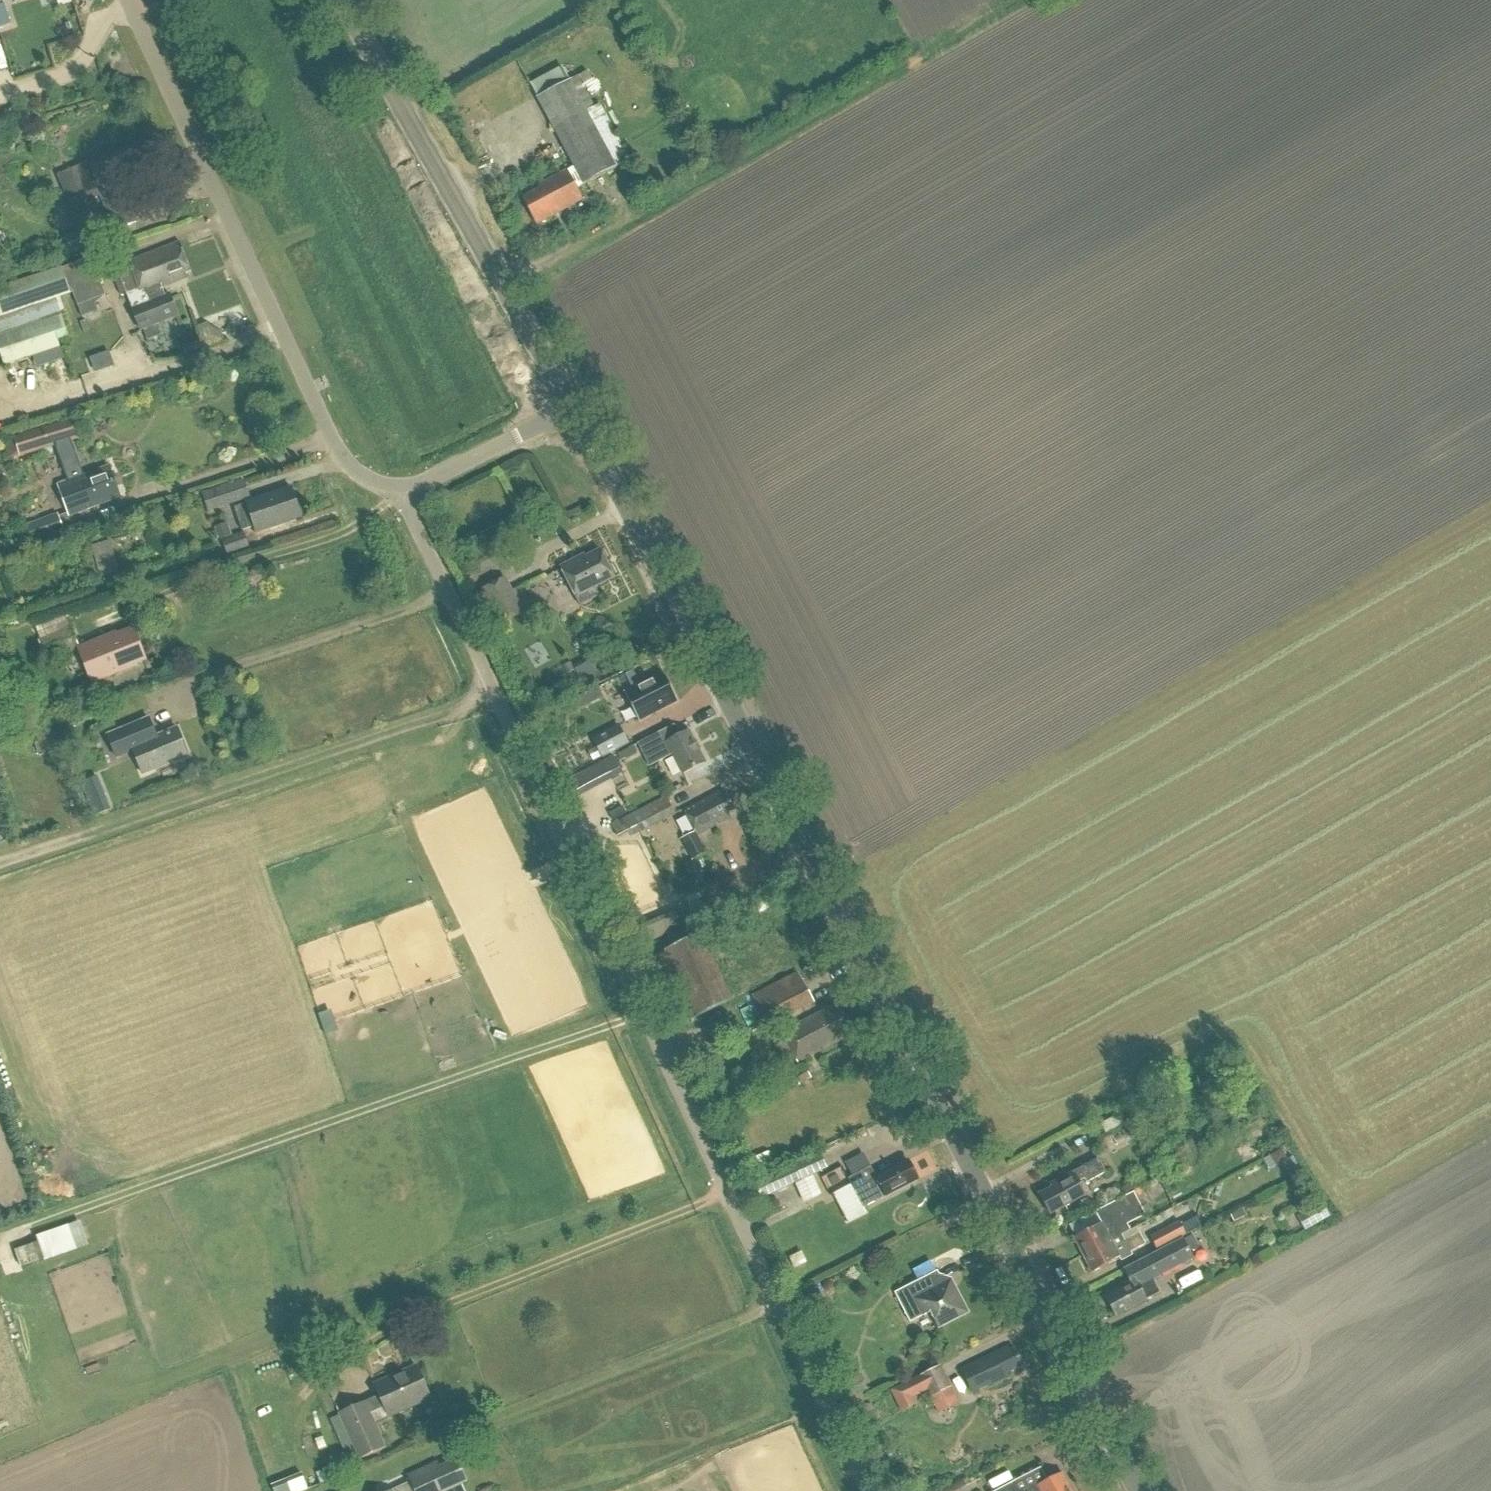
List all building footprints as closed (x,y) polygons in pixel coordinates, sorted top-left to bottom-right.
[(537,187),(539,190),(523,198),(537,225),(583,200),(577,189),(616,168),(586,112),(595,108),(578,77),(538,98),(575,167),(568,171),(567,171),(537,187)] [(58,177),(71,210),(100,198),(115,233),(136,224),(117,177),(144,166),(136,147),(130,149),(129,148),(58,177)] [(64,237),(72,256),(102,244),(95,225),(64,237)] [(184,276),(190,274),(180,244),(151,254),(152,255),(130,262),(140,290),(127,295),(132,308),(140,331),(177,318),(169,295),(165,296),(163,289),(186,281),(184,276)] [(0,290),(0,353),(5,369),(61,350),(58,341),(69,337),(61,312),(77,307),(80,318),(110,307),(91,258),(64,268),(0,290)] [(208,330),(202,332),(208,349),(227,342),(225,337),(212,341),(208,330)] [(88,436),(82,416),(24,434),(30,455),(88,436)] [(57,485),(68,516),(111,501),(109,496),(117,493),(108,467),(57,485)] [(201,495),(207,512),(249,499),(243,481),(201,495)] [(252,527),(255,534),(301,519),(291,488),(246,503),(247,506),(235,509),(242,531),(252,527)] [(57,515),(28,525),(34,542),(63,532),(57,515)] [(141,533),(148,552),(157,549),(150,530),(141,533)] [(222,541),(227,554),(248,548),(244,535),(222,541)] [(117,565),(110,542),(91,547),(100,578),(118,573),(116,566),(117,565)] [(562,570),(576,597),(581,608),(598,599),(593,589),(613,579),(601,555),(585,563),(583,560),(562,570)] [(532,616),(521,594),(513,598),(506,584),(481,597),(499,633),(532,616)] [(117,638),(116,636),(79,650),(91,683),(131,669),(130,666),(143,661),(133,632),(117,638)] [(664,674),(624,694),(639,722),(678,701),(664,674)] [(683,707),(700,700),(698,694),(688,698),(683,685),(675,688),(683,707)] [(585,694),(590,704),(602,697),(598,688),(585,694)] [(149,720),(149,719),(108,736),(115,754),(131,747),(143,775),(187,757),(177,730),(154,739),(147,721),(149,720)] [(586,753),(592,764),(628,746),(618,726),(592,739),(596,748),(586,753)] [(664,761),(673,756),(683,776),(705,764),(688,731),(679,735),(674,726),(652,737),(664,761)] [(620,769),(614,758),(560,786),(566,797),(620,769)] [(734,810),(724,791),(684,812),(696,836),(730,818),(728,814),(734,810)] [(631,836),(675,814),(666,797),(622,819),(631,836)] [(701,843),(687,850),(693,860),(706,854),(701,843)] [(762,915),(779,907),(774,897),(757,904),(762,915)] [(674,912),(630,928),(629,929),(636,946),(638,945),(680,929),(674,912)] [(753,997),(768,1026),(812,1003),(797,974),(753,997)] [(837,1009),(834,1005),(784,1033),(800,1063),(845,1039),(842,1034),(850,1030),(838,1009),(837,1009)] [(791,1075),(796,1084),(809,1077),(804,1068),(791,1075)] [(1099,1125),(1104,1134),(1122,1124),(1117,1114),(1099,1125)] [(753,1185),(760,1201),(828,1170),(820,1153),(753,1185)] [(1077,1171),(1073,1173),(1072,1172),(1051,1184),(1053,1189),(1040,1196),(1050,1213),(1085,1194),(1079,1183),(1083,1181),(1085,1184),(1106,1173),(1098,1159),(1077,1170),(1077,1171)] [(908,1162),(876,1178),(871,1169),(849,1180),(863,1208),(917,1180),(908,1162)] [(825,1173),(835,1194),(850,1187),(840,1166),(825,1173)] [(1074,1238),(1083,1255),(1122,1235),(1118,1228),(1143,1215),(1132,1193),(1105,1208),(1111,1219),(1074,1238)] [(1294,1216),(1302,1230),(1321,1220),(1313,1205),(1294,1216)] [(1226,1213),(1231,1222),(1244,1216),(1239,1206),(1226,1213)] [(1148,1237),(1154,1248),(1181,1233),(1175,1223),(1148,1237)] [(77,1250),(69,1226),(36,1237),(44,1261),(77,1250)] [(1083,1255),(1092,1273),(1120,1259),(1119,1258),(1145,1245),(1139,1233),(1125,1241),(1122,1235),(1083,1255)] [(1106,1298),(1115,1316),(1146,1300),(1146,1299),(1159,1292),(1152,1279),(1192,1258),(1188,1250),(1197,1246),(1192,1236),(1183,1241),(1183,1240),(1124,1270),(1132,1285),(1106,1298)] [(937,1271),(895,1293),(910,1322),(930,1312),(938,1327),(967,1312),(954,1288),(948,1291),(937,1271)] [(802,1293),(811,1312),(822,1307),(818,1299),(828,1294),(823,1283),(802,1293)] [(961,1369),(974,1395),(1009,1378),(1007,1373),(1023,1365),(1015,1349),(1010,1351),(1008,1346),(961,1369)] [(375,1384),(381,1397),(341,1414),(360,1459),(386,1448),(371,1413),(385,1406),(390,1417),(432,1399),(417,1366),(375,1384)] [(938,1416),(959,1406),(941,1368),(891,1391),(902,1413),(916,1406),(914,1399),(927,1393),(938,1416)] [(438,1463),(408,1477),(414,1490),(460,1490),(463,1489),(461,1484),(466,1482),(456,1460),(440,1467),(438,1463)] [(315,1486),(310,1470),(293,1476),(298,1490),(299,1490),(315,1486)] [(1062,1473),(1035,1488),(1029,1490),(1071,1490),(1062,1473)]
